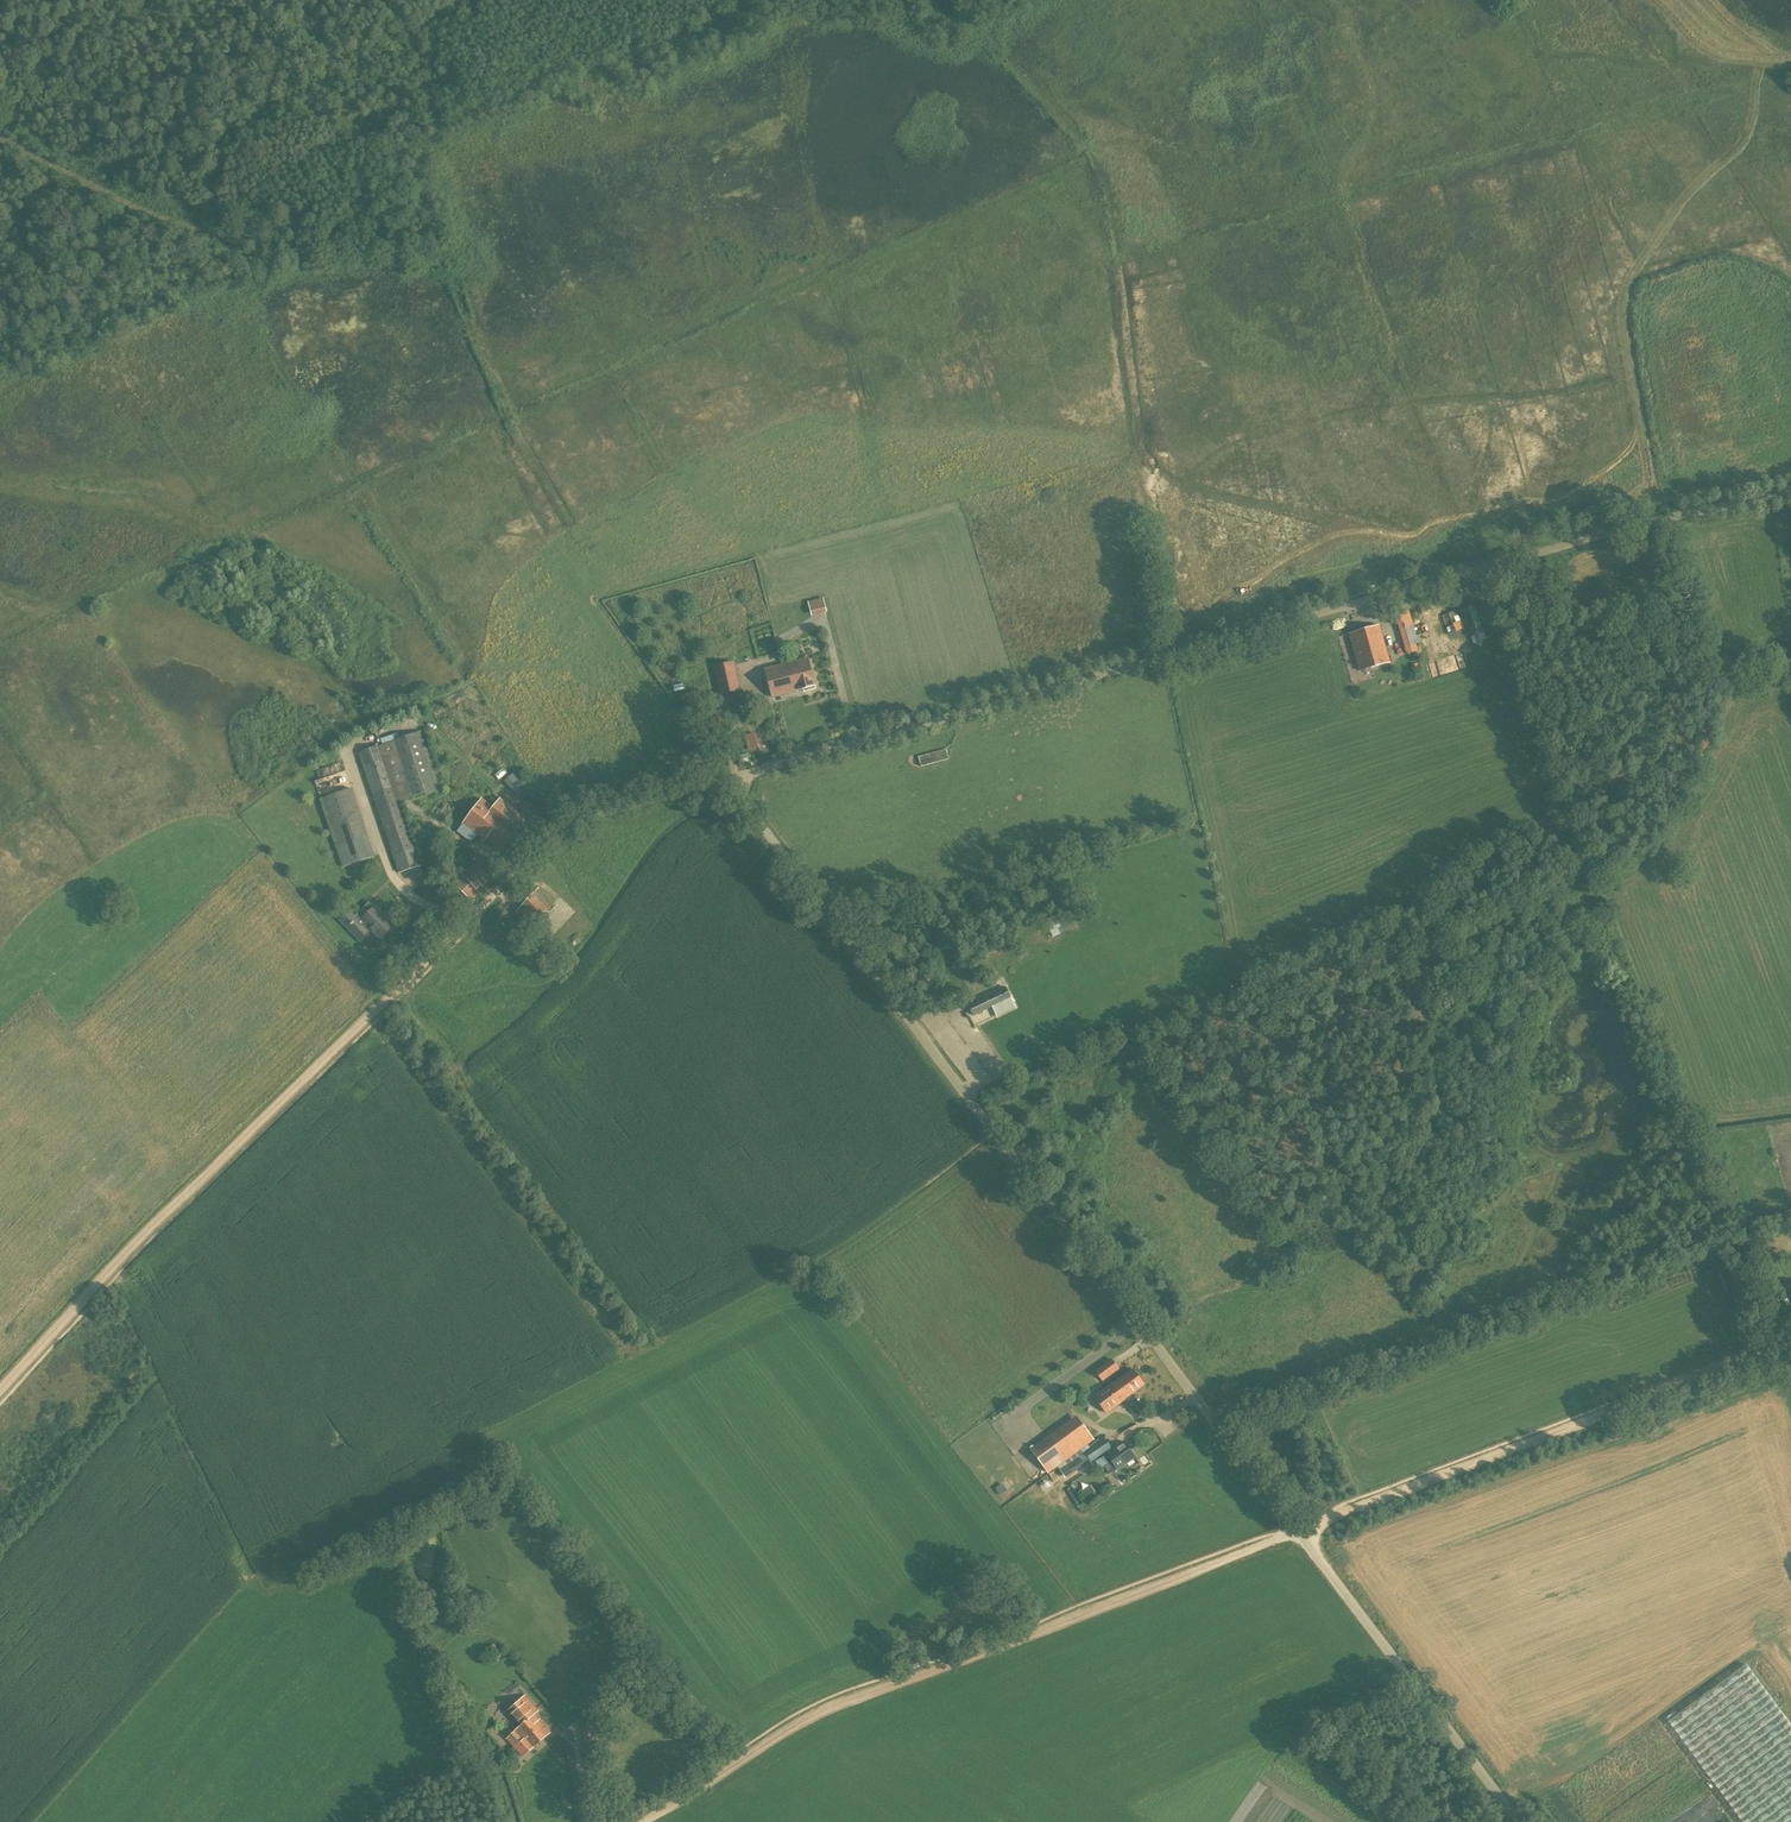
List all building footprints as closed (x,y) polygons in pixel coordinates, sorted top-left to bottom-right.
[(827,612),(823,597),(807,601),(811,616),(827,612)] [(1473,604),(1460,609),(1473,644),(1486,639),(1473,604)] [(1422,643),(1416,623),(1413,624),(1409,610),(1394,614),(1406,654),(1418,651),(1416,644),(1422,643)] [(1464,629),(1456,610),(1441,615),(1448,635),(1464,629)] [(1378,626),(1349,634),(1359,670),(1389,661),(1378,626)] [(808,657),(783,664),(787,683),(796,681),(798,691),(815,686),(808,657)] [(787,683),(783,664),(764,668),(772,697),(798,691),(796,681),(787,683)] [(734,670),(717,674),(722,694),(738,690),(734,670)] [(421,731),(380,745),(400,804),(410,800),(441,790),(421,731)] [(744,736),(748,749),(758,746),(754,733),(744,736)] [(738,747),(740,753),(747,750),(744,744),(738,747)] [(400,804),(380,745),(358,752),(362,765),(399,873),(421,865),(400,804)] [(918,756),(921,767),(949,759),(946,749),(918,756)] [(506,779),(521,798),(533,788),(518,770),(506,779)] [(352,788),(319,799),(343,868),(375,856),(352,788)] [(482,799),(464,823),(505,854),(530,822),(500,799),(493,808),(482,799)] [(453,882),(465,895),(473,886),(479,893),(500,873),(482,855),(453,882)] [(511,917),(523,929),(527,925),(530,929),(543,941),(553,931),(540,918),(555,903),(539,887),(511,917)] [(388,916),(385,913),(384,914),(375,905),(374,907),(369,902),(361,911),(365,916),(361,920),(380,939),(395,925),(387,917),(388,916)] [(1063,917),(1047,925),(1053,937),(1069,929),(1063,917)] [(969,1007),(975,1020),(1012,1002),(1006,989),(969,1007)] [(1778,1300),(1766,1304),(1769,1313),(1781,1309),(1778,1300)] [(1119,1369),(1111,1358),(1095,1370),(1102,1381),(1119,1369)] [(1112,1382),(1107,1386),(1119,1403),(1124,1400),(1125,1400),(1124,1399),(1145,1384),(1133,1368),(1113,1383),(1112,1382)] [(1119,1403),(1107,1386),(1093,1396),(1106,1414),(1124,1400),(1119,1403)] [(1074,1425),(1062,1434),(1075,1453),(1076,1453),(1088,1444),(1094,1440),(1085,1428),(1079,1432),(1074,1425)] [(1051,1441),(1035,1452),(1049,1472),(1065,1460),(1051,1441)] [(1099,1441),(1091,1447),(1098,1457),(1107,1451),(1099,1441)] [(1099,1459),(1110,1474),(1135,1457),(1124,1441),(1106,1453),(1106,1454),(1099,1459)] [(1088,1444),(1076,1453),(1078,1456),(1074,1459),(1073,1457),(1059,1467),(1060,1468),(1059,1469),(1065,1478),(1084,1464),(1083,1463),(1087,1461),(1088,1462),(1096,1457),(1096,1458),(1098,1457),(1091,1447),(1090,1447),(1088,1444)] [(1093,1484),(1084,1490),(1089,1497),(1098,1491),(1093,1484)] [(494,1644),(486,1648),(493,1659),(500,1654),(494,1644)] [(1740,1819),(1742,1821),(1790,1821),(1790,1726),(1746,1664),(1668,1721),(1740,1819)] [(523,1757),(550,1732),(534,1714),(539,1710),(525,1695),(508,1710),(521,1725),(514,1731),(518,1734),(509,1742),(523,1757)]
